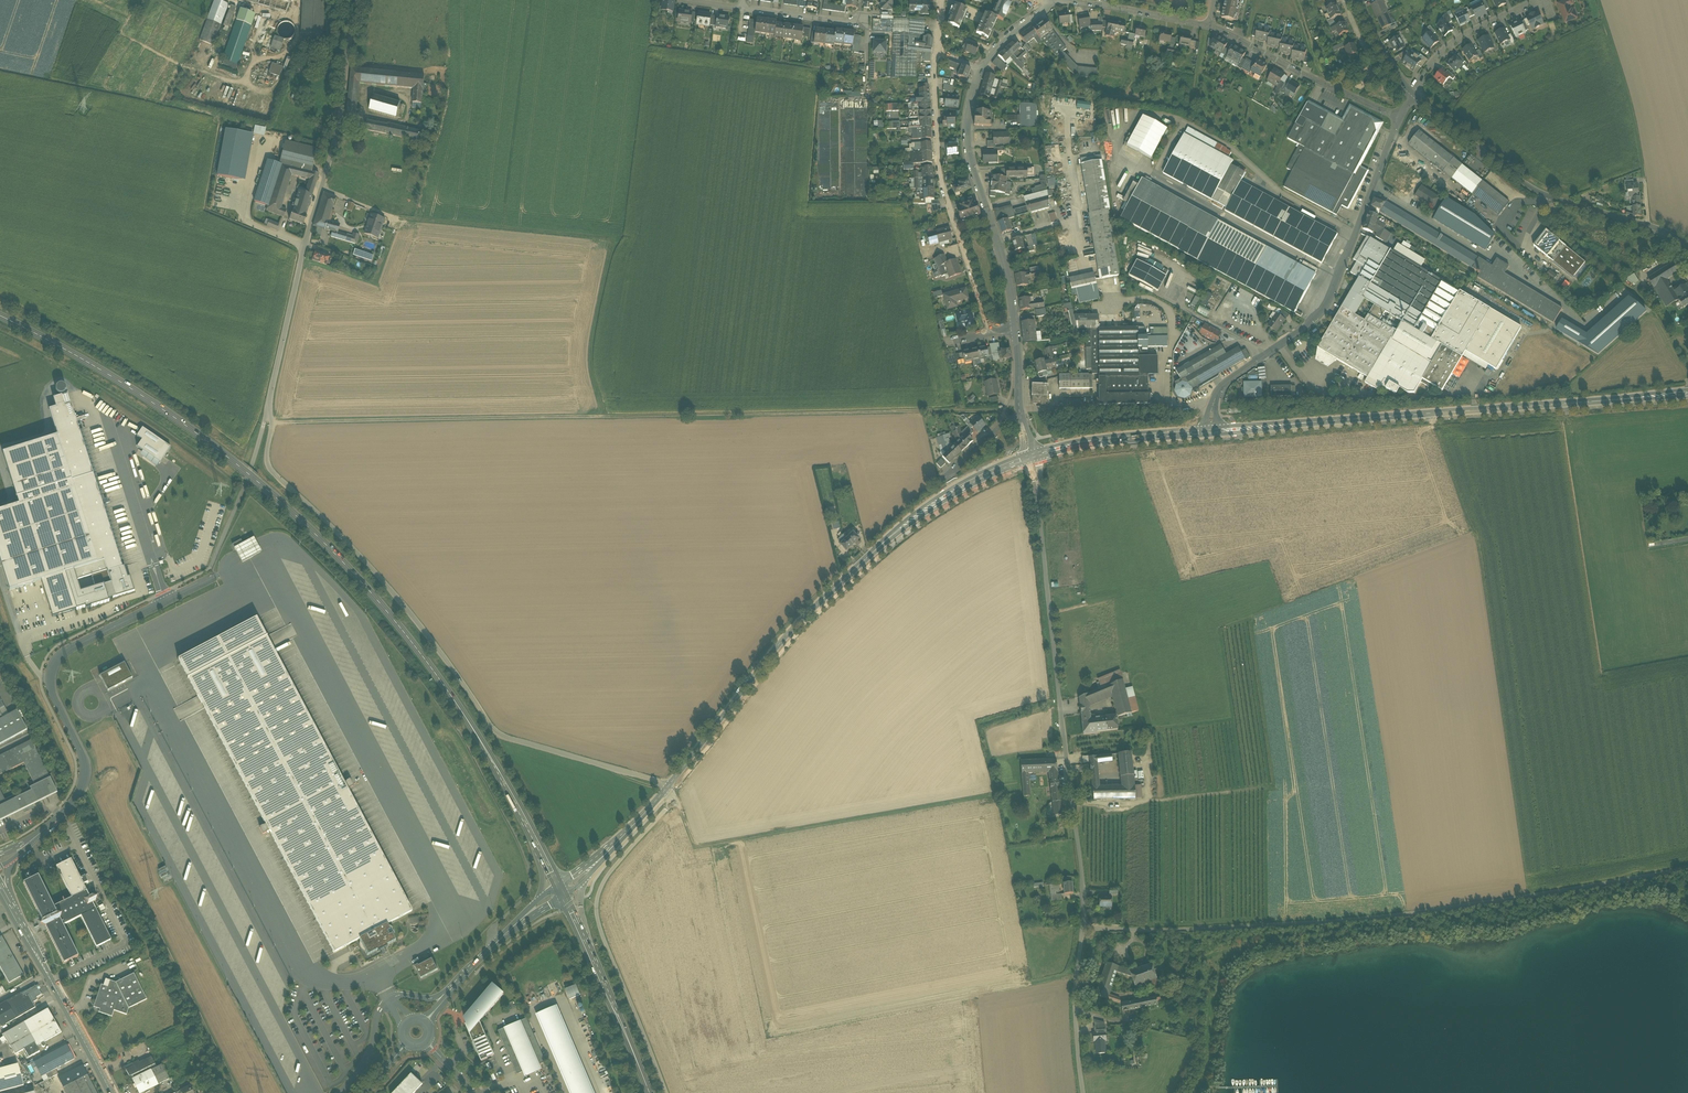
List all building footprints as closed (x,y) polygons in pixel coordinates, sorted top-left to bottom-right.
[(212,46),(228,5),(216,0),(215,0),(200,40),(212,46)] [(290,0),(246,0),(246,1),(286,13),(290,0)] [(673,12),(674,1),(674,0),(673,0),(663,0),(662,9),(662,10),(667,10),(667,11),(673,12)] [(857,1),(851,0),(847,0),(846,7),(856,9),(857,1)] [(881,9),(883,11),(888,11),(892,11),(893,0),(892,0),(881,0),(881,3),(881,7),(881,9)] [(993,16),(997,18),(999,19),(1003,21),(1007,13),(1008,13),(1009,11),(1010,9),(1009,9),(1012,1),(1010,0),(1000,0),(993,16)] [(1235,21),(1236,18),(1238,18),(1240,8),(1238,8),(1240,2),(1241,2),(1242,0),(1227,0),(1226,6),(1225,6),(1223,14),(1224,15),(1223,18),(1235,21)] [(1481,3),(1485,11),(1489,9),(1485,0),(1480,2),(1481,4),(1481,3)] [(1497,9),(1506,4),(1504,0),(1493,0),(1497,9)] [(1565,23),(1577,18),(1574,9),(1568,11),(1566,6),(1572,4),(1571,0),(1570,0),(1564,2),(1558,4),(1565,23)] [(301,34),(323,35),(324,2),(302,1),(301,34)] [(1372,5),(1377,17),(1387,13),(1382,1),(1378,2),(1372,5)] [(923,15),(929,15),(930,3),(910,2),(909,11),(923,11),(923,14),(923,15)] [(1472,10),(1475,16),(1476,19),(1486,14),(1485,11),(1481,3),(1481,4),(1471,8),(1472,10)] [(948,24),(959,29),(967,10),(956,5),(948,24)] [(1331,20),(1333,19),(1341,16),(1336,5),(1329,8),(1326,9),(1331,20)] [(223,26),(228,28),(236,8),(231,6),(223,26)] [(223,59),(224,60),(222,64),(232,68),(231,70),(235,72),(238,65),(251,26),(255,15),(240,9),(236,21),(223,59)] [(678,22),(690,23),(690,21),(691,13),(692,13),(680,11),(678,22)] [(1455,16),(1460,26),(1470,21),(1469,19),(1465,12),(1455,16)] [(992,30),(997,18),(993,16),(985,13),(976,34),(988,39),(992,30)] [(1058,14),(1060,24),(1069,23),(1070,23),(1069,16),(1068,13),(1063,14),(1063,13),(1058,14)] [(1392,25),(1387,13),(1377,17),(1382,30),(1389,26),(1392,25)] [(1538,13),(1526,19),(1527,19),(1529,25),(1532,30),(1535,28),(1536,29),(1540,27),(1540,26),(1543,24),(1538,13)] [(697,25),(709,27),(709,25),(711,16),(711,15),(698,14),(697,25)] [(1088,27),(1089,32),(1091,32),(1091,31),(1090,23),(1089,14),(1077,16),(1080,29),(1088,27)] [(1446,21),(1448,25),(1452,22),(1447,14),(1443,17),(1445,21),(1446,21)] [(716,27),(728,28),(729,18),(724,17),(724,18),(718,17),(718,16),(717,16),(717,17),(716,25),(716,27)] [(893,18),(893,20),(892,33),(893,33),(891,78),(916,77),(917,61),(924,62),(925,52),(918,51),(918,47),(914,47),(908,46),(909,32),(920,33),(919,35),(923,35),(924,22),(910,21),(910,18),(893,18)] [(1091,31),(1102,31),(1102,28),(1102,21),(1102,18),(1098,18),(1098,23),(1090,23),(1091,31)] [(872,32),(892,33),(893,20),(881,20),(873,19),(872,32)] [(766,34),(768,21),(757,20),(757,21),(756,24),(756,27),(755,31),(755,33),(761,33),(762,32),(766,32),(766,34)] [(766,34),(775,35),(776,25),(777,22),(768,21),(766,34)] [(1437,27),(1444,37),(1453,31),(1448,25),(1446,21),(1445,21),(1437,27)] [(277,30),(277,33),(279,36),(281,39),(284,40),(285,40),(288,40),(291,38),(294,35),(295,32),(295,28),(293,25),(290,23),(287,22),(284,22),(280,24),(278,26),(277,30)] [(1037,36),(1040,40),(1052,31),(1046,23),(1045,23),(1044,23),(1043,23),(1043,22),(1033,30),(1037,36)] [(1106,37),(1113,38),(1114,32),(1125,34),(1125,33),(1126,29),(1125,29),(1125,25),(1121,24),(1110,22),(1110,23),(1108,29),(1107,28),(1107,29),(1106,37)] [(1523,35),(1526,33),(1525,32),(1521,23),(1520,22),(1511,26),(1516,38),(1519,36),(1519,37),(1523,35)] [(1337,31),(1340,36),(1348,32),(1344,23),(1337,26),(1333,28),(1334,29),(1331,30),(1332,33),(1337,31)] [(775,36),(783,37),(785,26),(776,25),(775,35),(775,36)] [(792,40),(794,27),(785,26),(783,37),(783,39),(787,39),(788,37),(792,38),(792,40)] [(1431,32),(1433,35),(1436,33),(1430,26),(1428,28),(1431,32)] [(804,28),(794,27),(792,40),(802,41),(802,37),(804,28)] [(1027,44),(1034,38),(1037,36),(1033,30),(1031,27),(1020,36),(1026,44),(1027,44)] [(1135,36),(1145,38),(1146,29),(1142,28),(1136,27),(1136,28),(1135,28),(1135,31),(1136,31),(1135,35),(1135,36)] [(802,37),(809,38),(810,29),(804,28),(802,37)] [(1259,41),(1261,42),(1264,29),(1257,28),(1257,31),(1255,37),(1255,39),(1258,40),(1259,41)] [(1265,41),(1268,42),(1270,34),(1270,30),(1264,29),(1261,42),(1264,42),(1265,41)] [(1496,33),(1501,45),(1510,41),(1507,36),(1504,29),(1496,33)] [(825,45),(827,32),(816,30),(815,35),(814,43),(820,44),(820,42),(825,43),(825,45)] [(842,45),(843,45),(845,32),(836,31),(836,33),(834,44),(835,43),(843,44),(842,45)] [(1042,43),(1056,57),(1063,52),(1066,49),(1052,31),(1040,40),(1042,43)] [(834,46),(834,44),(836,33),(827,32),(825,45),(826,43),(833,45),(833,46),(834,46)] [(854,33),(845,32),(843,45),(853,46),(853,43),(854,39),(854,36),(854,33)] [(908,46),(914,47),(915,42),(916,42),(916,41),(919,39),(919,35),(920,33),(909,32),(908,46)] [(1160,41),(1169,43),(1170,38),(1171,34),(1166,33),(1167,33),(1161,32),(1161,33),(1160,33),(1159,36),(1160,36),(1160,41)] [(1431,32),(1423,39),(1431,49),(1439,42),(1433,35),(1431,32)] [(1389,38),(1391,41),(1399,37),(1400,36),(1398,33),(1389,38)] [(1271,48),(1273,48),(1276,35),(1270,34),(1268,42),(1267,46),(1270,46),(1271,48)] [(143,38),(155,44),(157,40),(145,35),(143,38)] [(1277,48),(1280,48),(1282,41),(1282,37),(1276,35),(1273,48),(1276,49),(1277,48)] [(284,40),(281,39),(274,36),(270,48),(280,52),(284,40)] [(1040,40),(1037,36),(1034,38),(1038,43),(1039,43),(1040,44),(1042,43),(1040,40)] [(1179,48),(1185,49),(1186,46),(1190,47),(1191,41),(1192,38),(1187,37),(1182,36),(1182,37),(1181,37),(1180,40),(1181,40),(1179,48)] [(1210,47),(1216,50),(1222,39),(1220,38),(1219,38),(1216,36),(1214,41),(1210,47)] [(931,49),(932,49),(933,38),(923,37),(923,43),(916,42),(915,42),(914,47),(918,47),(931,49)] [(1395,50),(1396,52),(1404,47),(1399,37),(1391,41),(1389,42),(1394,51),(1395,50)] [(1479,41),(1484,53),(1494,49),(1488,37),(1479,41)] [(1225,41),(1222,39),(1216,50),(1222,53),(1225,48),(1228,43),(1225,41)] [(1006,48),(1013,55),(1014,56),(1015,55),(1014,54),(1021,48),(1014,40),(1006,48)] [(1283,54),(1285,55),(1288,42),(1282,41),(1280,48),(1279,52),(1282,53),(1283,54)] [(886,43),(874,42),(873,53),(885,54),(886,43)] [(1289,54),(1292,55),(1294,47),(1294,43),(1288,42),(1285,55),(1288,55),(1289,54)] [(969,54),(975,56),(978,47),(968,43),(965,52),(966,53),(969,54)] [(1333,48),(1334,52),(1346,47),(1344,43),(1333,48)] [(1345,48),(1349,58),(1358,54),(1354,44),(1345,48)] [(1463,51),(1470,61),(1478,56),(1475,53),(1471,45),(1463,51)] [(1228,57),(1233,60),(1239,49),(1234,46),(1230,52),(1227,57),(1228,57)] [(1295,60),(1297,61),(1300,48),(1294,47),(1292,55),(1291,59),(1294,59),(1295,60)] [(1005,63),(1013,55),(1006,48),(998,55),(1005,63)] [(1307,50),(1300,48),(1297,61),(1300,62),(1301,61),(1304,61),(1305,57),(1307,50)] [(1246,53),(1239,49),(1233,60),(1239,64),(1242,59),(1246,53)] [(1015,58),(1018,61),(1021,58),(1026,54),(1023,51),(1015,58)] [(1071,61),(1063,52),(1056,57),(1065,67),(1071,61)] [(1404,62),(1408,56),(1407,55),(1405,52),(1398,56),(1400,59),(1404,62)] [(1418,65),(1421,61),(1418,59),(1419,58),(1415,55),(1414,56),(1410,53),(1408,56),(1404,62),(1402,64),(1406,67),(1410,70),(1413,72),(1418,65)] [(1447,65),(1455,57),(1454,56),(1446,64),(1447,65)] [(1427,60),(1423,57),(1421,61),(1418,65),(1421,68),(1427,60)] [(1447,65),(1454,72),(1462,65),(1460,62),(1455,57),(1447,65)] [(992,64),(999,69),(1003,64),(996,58),(992,64)] [(1018,67),(1021,64),(1018,61),(1015,58),(1013,61),(1018,67)] [(1241,69),(1242,67),(1246,60),(1242,59),(1239,64),(1237,67),(1241,69)] [(1242,67),(1246,70),(1251,61),(1247,59),(1246,60),(1242,67)] [(1251,71),(1256,74),(1257,73),(1258,73),(1261,74),(1262,74),(1267,66),(1266,65),(1258,60),(1257,60),(1255,64),(1251,71)] [(1077,67),(1071,61),(1065,67),(1075,77),(1096,79),(1097,69),(1077,67)] [(1255,64),(1251,61),(1246,70),(1245,71),(1250,73),(1251,71),(1255,64)] [(955,69),(960,71),(961,67),(962,66),(949,62),(947,66),(955,69)] [(283,67),(272,63),(268,73),(279,77),(283,67)] [(1463,66),(1462,65),(1454,72),(1455,73),(1463,66)] [(966,80),(967,80),(971,70),(970,70),(962,67),(962,66),(961,67),(960,71),(958,75),(958,76),(958,77),(966,80)] [(347,116),(355,117),(359,84),(414,89),(412,108),(421,109),(423,95),(424,84),(425,76),(409,75),(352,69),(347,116)] [(1268,81),(1269,80),(1274,83),(1273,84),(1277,86),(1278,86),(1281,81),(1284,75),(1275,69),(1272,73),(1271,74),(1270,75),(1270,77),(1268,81)] [(1441,84),(1443,85),(1450,78),(1445,74),(1441,71),(1435,78),(1438,81),(1438,83),(1440,84),(1441,84)] [(1448,71),(1445,74),(1450,78),(1453,80),(1455,78),(1448,71)] [(982,85),(983,85),(992,87),(995,76),(985,74),(982,85)] [(1282,89),(1285,91),(1291,81),(1288,80),(1282,89)] [(1280,92),(1285,83),(1281,81),(1278,86),(1277,86),(1275,89),(1276,89),(1280,92)] [(1291,92),(1295,94),(1300,86),(1291,81),(1285,91),(1287,92),(1287,93),(1287,92),(1290,94),(1291,92)] [(919,89),(919,94),(929,94),(928,85),(924,85),(924,89),(922,89),(919,89)] [(954,87),(944,85),(943,91),(952,93),(954,87)] [(989,97),(992,87),(983,85),(980,95),(989,97)] [(929,94),(919,94),(919,99),(916,99),(910,100),(910,103),(910,104),(911,104),(919,103),(929,103),(929,94)] [(369,111),(396,119),(400,104),(373,96),(369,111)] [(945,107),(958,108),(959,98),(946,97),(946,100),(944,100),(944,103),(945,104),(945,107)] [(1358,166),(1360,167),(1384,123),(1350,105),(1343,120),(1309,101),(1308,103),(1343,123),(1351,108),(1376,122),(1377,125),(1378,129),(1358,166)] [(918,118),(920,118),(919,103),(911,104),(912,111),(908,111),(909,118),(918,118)] [(929,103),(919,103),(920,118),(930,117),(929,103)] [(1284,187),(1333,213),(1338,204),(1342,206),(1348,209),(1354,197),(1368,171),(1360,167),(1358,166),(1378,129),(1377,125),(1376,122),(1351,108),(1343,123),(1308,103),(1296,124),(1288,139),(1300,145),(1287,169),(1292,172),(1284,187)] [(1020,104),(1020,116),(1021,121),(1021,126),(1021,130),(1036,129),(1035,105),(1020,104)] [(974,126),(990,127),(990,122),(989,122),(989,113),(975,112),(974,126)] [(1154,158),(1168,127),(1142,116),(1129,147),(1154,158)] [(398,137),(418,141),(418,140),(419,131),(389,124),(387,125),(367,121),(366,130),(370,131),(398,137)] [(266,128),(255,126),(253,134),(264,136),(266,128)] [(913,139),(922,139),(922,128),(921,128),(912,128),(912,133),(913,139)] [(931,128),(922,128),(922,139),(931,139),(931,128)] [(1188,128),(1185,134),(1228,159),(1231,153),(1226,150),(1227,150),(1188,128)] [(248,134),(226,130),(217,176),(240,180),(248,134)] [(1409,144),(1444,172),(1454,159),(1419,131),(1409,144)] [(253,135),(248,134),(240,180),(245,181),(253,135)] [(993,142),(993,145),(995,145),(1001,145),(1001,143),(1009,143),(1009,134),(993,134),(993,142)] [(1163,174),(1212,200),(1231,166),(1233,161),(1228,159),(1185,134),(1163,174)] [(285,142),(279,165),(281,165),(311,173),(317,150),(285,142)] [(913,153),(921,152),(921,143),(914,143),(914,148),(912,148),(913,153)] [(931,143),(921,143),(921,152),(932,152),(931,143)] [(946,146),(947,156),(958,154),(957,145),(946,146)] [(983,163),(989,163),(989,161),(996,161),(997,161),(997,152),(994,151),(983,152),(983,163)] [(913,164),(922,163),(921,152),(913,153),(913,155),(913,163),(913,164)] [(932,152),(921,152),(922,163),(932,163),(932,152)] [(1081,164),(1089,214),(1091,214),(1108,211),(1108,210),(1110,210),(1101,161),(1101,158),(1099,156),(1095,157),(1094,158),(1088,159),(1087,158),(1083,159),(1081,162),(1082,164),(1081,164)] [(1454,159),(1444,172),(1452,179),(1462,166),(1454,159)] [(254,202),(268,206),(281,165),(279,165),(267,161),(254,202)] [(309,180),(305,193),(312,196),(319,174),(311,173),(281,165),(268,206),(266,211),(283,218),(286,210),(281,208),(291,175),(309,180)] [(1212,200),(1226,208),(1241,182),(1245,174),(1231,166),(1212,200)] [(1452,179),(1473,195),(1483,182),(1462,166),(1452,179)] [(922,168),(923,173),(923,178),(933,178),(933,167),(922,168)] [(1006,178),(1007,178),(1027,177),(1027,169),(1006,169),(1006,178)] [(819,172),(819,188),(839,188),(839,172),(819,172)] [(990,192),(996,193),(1005,194),(1005,195),(1010,195),(1010,191),(1006,191),(1007,184),(1006,184),(1007,178),(1006,178),(992,176),(990,192)] [(933,178),(923,178),(923,183),(923,188),(934,188),(933,178)] [(1316,274),(1315,274),(1301,266),(1141,179),(1136,188),(1128,203),(1123,214),(1120,218),(1295,313),(1316,274)] [(953,189),(955,194),(962,192),(971,189),(968,180),(959,184),(960,186),(953,189)] [(1338,235),(1241,182),(1226,208),(1225,211),(1322,264),(1338,235)] [(1509,203),(1483,182),(1473,195),(1499,216),(1509,203)] [(1632,198),(1633,207),(1641,207),(1640,197),(1638,197),(1638,193),(1638,184),(1634,185),(1627,185),(1627,186),(1627,194),(1629,193),(1630,198),(1632,198)] [(1047,191),(1048,191),(1047,187),(1042,189),(1041,185),(1034,187),(1035,189),(1031,190),(1033,195),(1047,191)] [(1128,203),(1136,188),(1131,186),(1123,201),(1128,203)] [(1415,196),(1434,209),(1441,199),(1422,186),(1415,196)] [(934,199),(934,188),(923,188),(919,189),(914,189),(914,190),(915,199),(915,200),(920,200),(934,199)] [(306,216),(312,196),(305,193),(299,191),(293,211),(306,216)] [(1023,197),(1025,202),(1048,196),(1047,191),(1033,195),(1023,197)] [(324,193),(321,201),(333,205),(336,198),(324,193)] [(1048,197),(1048,196),(1025,202),(1026,208),(1028,214),(1049,208),(1050,208),(1049,207),(1048,197)] [(1282,198),(1280,201),(1302,214),(1304,211),(1282,198)] [(1371,209),(1376,211),(1377,209),(1381,210),(1385,203),(1374,199),(1371,209)] [(1447,199),(1434,219),(1486,251),(1494,236),(1476,217),(1447,199)] [(321,201),(320,204),(332,209),(333,205),(321,201)] [(1478,278),(1554,324),(1562,309),(1504,274),(1509,266),(1497,259),(1492,267),(1386,201),(1385,203),(1381,210),(1380,212),(1409,230),(1409,231),(1410,231),(1478,272),(1478,273),(1480,275),(1478,278)] [(962,221),(963,221),(966,221),(966,220),(966,218),(970,217),(970,219),(971,219),(970,217),(974,216),(974,217),(975,218),(978,217),(978,216),(978,215),(979,215),(976,204),(972,205),(971,202),(960,206),(961,209),(957,210),(961,221),(962,220),(962,221)] [(331,211),(332,209),(320,204),(313,226),(316,227),(323,229),(332,232),(331,237),(353,243),(355,239),(358,240),(359,235),(354,234),(353,237),(337,233),(339,226),(339,225),(331,222),(328,222),(328,221),(330,214),(333,215),(334,212),(331,211)] [(1338,204),(1333,213),(1337,215),(1342,206),(1338,204)] [(993,211),(1002,235),(1004,234),(1011,231),(1007,220),(1015,218),(1013,211),(1012,207),(999,211),(998,209),(993,211)] [(1641,217),(1641,207),(1633,207),(1633,209),(1633,210),(1633,218),(1641,217)] [(1013,211),(1015,218),(1028,214),(1026,208),(1013,211)] [(289,220),(303,225),(306,216),(293,211),(289,220)] [(1108,211),(1091,214),(1094,231),(1098,255),(1115,252),(1108,211)] [(1048,214),(1051,224),(1057,222),(1055,213),(1048,214)] [(1369,213),(1366,221),(1376,225),(1377,221),(1379,217),(1374,215),(1369,213)] [(368,224),(382,229),(385,220),(371,215),(368,224)] [(1373,233),(1373,231),(1376,225),(1366,221),(1363,230),(1373,233)] [(1376,225),(1384,230),(1385,226),(1377,221),(1376,225)] [(270,228),(276,231),(279,225),(272,222),(270,228)] [(382,229),(368,224),(365,234),(378,239),(382,229)] [(1384,230),(1376,225),(1373,231),(1378,234),(1376,237),(1383,241),(1386,237),(1388,238),(1391,234),(1384,230)] [(323,229),(316,227),(314,234),(321,236),(323,229)] [(938,237),(939,243),(952,240),(949,227),(940,229),(940,230),(942,236),(938,237)] [(939,243),(938,237),(936,231),(926,233),(929,246),(939,243)] [(1534,246),(1547,257),(1560,242),(1546,231),(1534,246)] [(1012,240),(1014,251),(1024,249),(1023,245),(1022,237),(1012,240)] [(1365,299),(1374,305),(1385,312),(1403,322),(1392,340),(1427,361),(1438,343),(1436,342),(1440,335),(1436,333),(1460,292),(1443,281),(1420,268),(1425,261),(1398,244),(1393,252),(1371,238),(1370,239),(1367,237),(1353,260),(1357,262),(1351,273),(1359,278),(1342,307),(1355,315),(1365,299)] [(1547,257),(1573,278),(1574,277),(1585,264),(1586,263),(1560,242),(1547,257)] [(354,255),(372,261),(373,256),(355,250),(354,255)] [(312,260),(326,265),(330,256),(315,251),(312,260)] [(1118,276),(1115,252),(1098,255),(1102,279),(1118,276)] [(934,259),(938,267),(943,265),(945,265),(944,263),(948,262),(944,255),(944,254),(934,259)] [(341,263),(348,266),(350,260),(343,257),(341,263)] [(946,271),(949,278),(961,273),(956,259),(948,262),(944,263),(945,265),(947,270),(946,271)] [(1129,276),(1158,291),(1166,277),(1137,261),(1129,276)] [(1304,262),(1301,266),(1315,274),(1317,270),(1304,262)] [(1648,279),(1654,288),(1667,280),(1680,271),(1674,262),(1648,279)] [(1585,264),(1574,277),(1577,279),(1588,267),(1585,264)] [(941,276),(942,276),(946,275),(943,265),(938,267),(939,270),(941,276)] [(933,272),(935,278),(941,276),(939,270),(933,272)] [(1546,275),(1553,281),(1557,276),(1550,270),(1546,275)] [(1015,275),(1017,287),(1028,285),(1027,279),(1040,276),(1039,271),(1030,272),(1026,273),(1015,275)] [(1069,279),(1070,285),(1095,279),(1093,274),(1069,279)] [(1640,283),(1634,274),(1625,280),(1631,284),(1632,283),(1636,286),(1640,283)] [(1077,295),(1079,304),(1099,299),(1097,290),(1096,285),(1095,279),(1070,285),(1073,296),(1077,295)] [(1566,280),(1561,286),(1565,289),(1570,284),(1566,280)] [(1674,292),(1667,280),(1654,288),(1660,299),(1661,298),(1666,307),(1677,301),(1679,300),(1674,292)] [(1679,300),(1679,301),(1687,296),(1687,288),(1686,284),(1674,292),(1679,300)] [(947,307),(947,309),(957,307),(955,302),(968,298),(965,289),(944,295),(944,296),(945,298),(943,298),(946,308),(947,307)] [(1201,304),(1206,307),(1212,295),(1208,292),(1201,304)] [(1463,357),(1466,352),(1491,310),(1460,292),(1436,333),(1440,335),(1436,342),(1438,343),(1442,346),(1462,358),(1463,357)] [(1679,301),(1680,302),(1683,308),(1687,305),(1687,296),(1679,301)] [(1020,311),(1031,309),(1031,304),(1030,297),(1018,299),(1020,311)] [(1191,305),(1197,308),(1201,300),(1196,297),(1191,305)] [(1587,335),(1562,320),(1556,329),(1598,355),(1646,312),(1629,298),(1587,335)] [(1034,303),(1031,304),(1031,309),(1044,307),(1043,300),(1033,302),(1034,303)] [(1069,311),(1072,310),(1071,302),(1063,304),(1064,309),(1068,308),(1069,311)] [(1197,312),(1207,317),(1211,310),(1201,305),(1197,312)] [(1379,322),(1385,312),(1374,305),(1368,315),(1379,322)] [(1338,360),(1368,378),(1391,339),(1396,332),(1379,322),(1368,315),(1365,321),(1355,315),(1342,307),(1317,348),(1323,351),(1321,354),(1331,360),(1333,357),(1338,360)] [(1035,310),(1037,317),(1044,316),(1043,309),(1035,310)] [(1285,320),(1285,321),(1289,315),(1281,310),(1279,312),(1282,314),(1280,317),(1285,320)] [(1521,328),(1491,310),(1466,352),(1488,365),(1496,370),(1521,328)] [(964,320),(966,328),(974,326),(971,311),(956,314),(956,315),(957,321),(964,320)] [(1277,314),(1276,315),(1272,320),(1268,326),(1277,332),(1285,320),(1280,317),(1277,315),(1277,314)] [(958,330),(966,328),(964,320),(957,321),(956,315),(955,315),(958,330)] [(1099,392),(1099,405),(1150,405),(1150,401),(1150,394),(1148,394),(1148,375),(1158,375),(1157,357),(1147,357),(1147,347),(1168,347),(1168,338),(1153,338),(1147,338),(1143,338),(1143,328),(1138,328),(1099,329),(1099,315),(1074,316),(1079,339),(1086,338),(1086,349),(1092,348),(1092,369),(1092,374),(1094,374),(1094,376),(1096,376),(1096,374),(1099,374),(1099,392)] [(1021,317),(1023,338),(1036,337),(1034,321),(1033,316),(1021,317)] [(1209,329),(1208,331),(1204,328),(1206,324),(1201,333),(1206,336),(1217,342),(1220,335),(1211,330),(1209,329)] [(1211,330),(1220,335),(1221,332),(1212,328),(1206,324),(1204,328),(1208,331),(1209,329),(1211,330)] [(1168,329),(1153,329),(1153,338),(1168,338),(1168,329)] [(1392,340),(1391,339),(1368,378),(1365,383),(1378,391),(1381,386),(1386,389),(1397,394),(1400,389),(1408,393),(1414,393),(1421,382),(1429,387),(1430,384),(1422,379),(1432,364),(1427,361),(1392,340)] [(990,346),(990,347),(991,352),(1000,351),(1000,350),(999,343),(994,344),(994,345),(990,346)] [(1438,343),(1427,361),(1432,364),(1442,346),(1438,343)] [(978,348),(980,360),(983,359),(989,358),(988,356),(987,348),(986,346),(978,348)] [(1452,375),(1462,358),(1442,346),(1432,364),(1422,379),(1430,384),(1442,391),(1452,375)] [(1057,369),(1055,363),(1052,350),(1051,347),(1046,349),(1048,355),(1049,360),(1047,360),(1047,359),(1035,362),(1038,374),(1039,378),(1040,378),(1048,376),(1047,372),(1057,369)] [(1246,350),(1241,352),(1239,348),(1226,355),(1222,347),(1215,351),(1214,349),(1176,371),(1182,380),(1176,384),(1178,386),(1176,392),(1179,397),(1185,399),(1191,396),(1192,390),(1194,391),(1196,390),(1199,390),(1200,387),(1218,377),(1219,375),(1218,374),(1245,359),(1246,361),(1250,358),(1246,350)] [(970,349),(972,361),(976,361),(980,360),(978,348),(970,349)] [(1323,351),(1317,348),(1315,361),(1328,368),(1338,360),(1333,357),(1331,360),(1321,354),(1323,351)] [(964,363),(972,361),(970,349),(962,351),(962,353),(964,360),(964,363)] [(1010,349),(1001,350),(1001,352),(1002,360),(1011,358),(1010,349)] [(1466,352),(1463,357),(1486,370),(1488,365),(1466,352)] [(1462,358),(1452,375),(1459,379),(1469,362),(1462,358)] [(1059,389),(1089,389),(1089,375),(1059,375),(1059,389)] [(987,387),(989,396),(999,394),(997,384),(996,385),(995,381),(984,383),(985,387),(987,387)] [(1255,397),(1262,397),(1261,383),(1244,383),(1245,397),(1252,397),(1252,393),(1255,393),(1255,397)] [(57,386),(56,390),(57,393),(61,395),(65,393),(66,389),(64,386),(61,384),(57,386)] [(1031,397),(1032,397),(1047,398),(1047,385),(1032,385),(1031,397)] [(1271,397),(1292,396),(1292,387),(1292,386),(1271,387),(1271,397)] [(49,410),(57,437),(97,563),(104,561),(108,572),(122,567),(103,505),(101,501),(68,394),(53,399),(56,407),(49,410)] [(972,428),(977,433),(985,425),(977,417),(970,424),(969,424),(972,428)] [(974,433),(970,430),(968,427),(964,430),(967,433),(969,435),(970,436),(974,433)] [(142,440),(137,447),(143,451),(160,463),(164,457),(170,448),(142,428),(137,437),(142,440)] [(962,438),(960,440),(966,447),(972,442),(967,437),(969,435),(967,433),(962,438)] [(936,437),(938,445),(941,445),(944,444),(942,436),(936,437)] [(10,591),(41,581),(64,573),(74,570),(97,563),(57,437),(3,454),(19,506),(0,512),(0,560),(10,591)] [(961,452),(966,447),(960,440),(958,443),(954,446),(961,452)] [(955,459),(961,452),(954,446),(950,450),(948,452),(955,459)] [(143,451),(139,456),(157,467),(160,463),(143,451)] [(949,464),(955,459),(948,452),(946,454),(943,457),(949,464)] [(936,464),(940,468),(945,464),(941,459),(936,464)] [(849,537),(847,539),(853,545),(859,539),(853,533),(849,537)] [(838,540),(842,543),(847,539),(843,535),(838,540)] [(261,552),(254,538),(234,548),(242,563),(261,552)] [(846,551),(853,545),(847,539),(842,543),(840,545),(846,551)] [(232,545),(234,549),(243,544),(241,540),(232,545)] [(74,570),(77,580),(91,576),(95,587),(111,583),(108,572),(104,561),(97,563),(74,570)] [(122,567),(108,572),(111,583),(95,587),(81,592),(77,580),(74,570),(64,573),(76,610),(85,607),(85,610),(91,608),(91,607),(109,602),(108,600),(134,591),(130,577),(127,577),(126,574),(124,575),(122,567)] [(64,573),(41,581),(53,617),(75,611),(76,610),(64,573)] [(949,589),(942,595),(946,600),(955,594),(948,585),(946,586),(949,589)] [(412,911),(347,789),(344,783),(256,618),(178,660),(265,824),(269,831),(333,953),(359,939),(386,925),(412,911)] [(100,676),(108,691),(132,678),(124,663),(100,676)] [(1098,679),(1101,689),(1107,686),(1109,685),(1123,680),(1120,670),(1098,679)] [(1123,680),(1109,685),(1111,692),(1113,697),(1118,717),(1132,713),(1131,713),(1125,689),(1123,680)] [(1101,696),(1109,693),(1107,686),(1101,689),(1098,690),(1101,696)] [(1125,689),(1131,713),(1139,711),(1133,687),(1125,689)] [(1093,699),(1101,696),(1098,690),(1088,694),(1088,701),(1093,699)] [(1089,706),(1113,697),(1111,692),(1109,693),(1101,696),(1093,699),(1095,703),(1089,706)] [(1089,706),(1088,701),(1088,694),(1079,698),(1080,707),(1089,706)] [(4,707),(0,709),(0,712),(3,718),(9,715),(4,707)] [(3,718),(0,719),(0,744),(27,730),(17,710),(9,715),(3,718)] [(1091,719),(1090,711),(1081,712),(1084,734),(1097,733),(1097,731),(1095,718),(1091,719)] [(1105,717),(1107,730),(1118,729),(1116,715),(1105,717)] [(1097,718),(1095,718),(1097,731),(1107,730),(1105,717),(1101,717),(1097,718)] [(24,763),(34,785),(50,778),(31,740),(0,756),(0,775),(24,763)] [(1119,763),(1120,766),(1133,765),(1131,753),(1128,753),(1118,754),(1119,763)] [(1090,763),(1090,764),(1097,763),(1108,762),(1107,755),(1089,758),(1090,763)] [(1020,761),(1023,787),(1028,786),(1027,773),(1026,760),(1020,761)] [(1056,760),(1026,760),(1027,773),(1049,773),(1058,773),(1056,760)] [(1120,766),(1121,777),(1134,776),(1133,765),(1120,766)] [(1091,770),(1093,786),(1100,786),(1098,770),(1091,770)] [(1059,782),(1058,773),(1049,773),(1050,783),(1059,782)] [(1135,786),(1134,776),(1121,777),(1122,786),(1125,786),(1127,799),(1137,799),(1135,786)] [(50,778),(34,785),(30,788),(31,790),(0,806),(0,820),(57,792),(50,778)] [(349,780),(344,783),(347,789),(353,786),(349,780)] [(1094,800),(1127,799),(1125,786),(1122,786),(1100,786),(1093,786),(1094,800)] [(0,790),(0,806),(31,790),(30,788),(5,800),(0,790)] [(1063,815),(1060,788),(1051,790),(1054,816),(1063,815)] [(263,834),(269,831),(265,824),(260,828),(263,834)] [(72,898),(54,906),(63,925),(68,923),(81,916),(96,947),(99,946),(102,945),(104,943),(111,940),(92,903),(95,902),(97,897),(92,895),(89,896),(83,884),(80,878),(71,859),(56,867),(72,898)] [(168,875),(166,872),(167,871),(166,870),(165,867),(159,870),(160,873),(159,874),(160,875),(161,878),(168,875)] [(25,887),(40,917),(45,919),(48,925),(47,930),(62,960),(64,964),(67,962),(71,960),(78,956),(63,925),(54,906),(38,875),(31,879),(27,881),(23,883),(25,887)] [(1063,884),(1064,894),(1073,893),(1072,882),(1071,877),(1063,878),(1063,884)] [(1056,887),(1056,884),(1049,885),(1051,896),(1060,895),(1059,887),(1056,887)] [(1111,908),(1112,908),(1112,897),(1100,897),(1100,907),(1107,907),(1107,906),(1111,906),(1111,908)] [(45,926),(47,930),(48,925),(45,919),(40,917),(42,920),(40,925),(45,926)] [(395,941),(386,925),(359,939),(367,956),(376,951),(377,952),(387,947),(386,946),(395,941)] [(9,983),(23,975),(2,936),(0,937),(0,967),(9,983)] [(417,970),(421,979),(438,970),(432,959),(419,966),(418,965),(415,967),(417,970)] [(1142,967),(1138,969),(1139,973),(1142,972),(1145,983),(1151,981),(1157,979),(1152,964),(1142,967)] [(1123,967),(1118,966),(1116,971),(1132,977),(1130,971),(1129,969),(1123,967)] [(1135,986),(1145,983),(1142,972),(1139,973),(1138,969),(1130,971),(1132,977),(1135,986)] [(99,1012),(112,1017),(114,1011),(126,1015),(128,1008),(147,999),(134,973),(116,982),(109,980),(107,987),(103,985),(101,985),(93,1007),(100,1009),(99,1012)] [(1161,990),(1158,982),(1152,984),(1155,992),(1161,990)] [(580,995),(576,984),(565,989),(570,1000),(580,995)] [(35,985),(26,990),(33,1003),(37,1000),(36,998),(41,995),(38,990),(39,989),(37,986),(36,986),(35,985)] [(465,1020),(467,1024),(469,1030),(479,1019),(480,1017),(482,1019),(485,1016),(487,1013),(504,994),(494,986),(492,985),(471,1010),(472,1011),(471,1013),(465,1020)] [(35,1008),(33,1003),(26,990),(6,1002),(16,1019),(35,1008)] [(983,997),(984,1002),(1010,998),(1009,993),(983,997)] [(1120,998),(1109,994),(1107,998),(1121,1003),(1120,998)] [(1156,997),(1146,999),(1147,1006),(1157,1004),(1157,1003),(1156,998),(1156,997)] [(1141,999),(1128,1002),(1130,1009),(1143,1007),(1141,999)] [(16,1019),(6,1002),(0,1005),(0,1026),(1,1027),(16,1019)] [(1125,1010),(1130,1009),(1128,1002),(1121,1003),(1122,1011),(1125,1010)] [(537,1014),(561,1069),(579,1061),(555,1006),(537,1014)] [(41,1044),(42,1047),(43,1047),(44,1047),(45,1047),(45,1046),(45,1045),(46,1044),(44,1042),(61,1032),(48,1009),(2,1035),(15,1054),(23,1050),(35,1043),(37,1046),(41,1044)] [(494,1055),(479,1019),(469,1030),(467,1024),(465,1024),(481,1061),(494,1055)] [(498,1031),(517,1074),(524,1071),(538,1065),(545,1062),(527,1019),(498,1031)] [(1104,1040),(1106,1040),(1105,1032),(1097,1033),(1093,1033),(1094,1041),(1095,1041),(1096,1054),(1105,1053),(1104,1040)] [(23,1050),(27,1058),(40,1051),(37,1046),(35,1043),(23,1050)] [(43,1067),(47,1074),(50,1072),(57,1068),(74,1059),(67,1045),(42,1058),(46,1065),(43,1067)] [(124,1067),(129,1077),(155,1064),(151,1057),(139,1063),(138,1060),(124,1067)] [(34,1062),(42,1077),(47,1074),(43,1067),(46,1065),(42,1058),(34,1062)] [(579,1061),(561,1069),(571,1092),(593,1092),(579,1061)] [(23,1085),(18,1064),(0,1069),(0,1092),(23,1085)] [(156,1067),(155,1064),(129,1077),(131,1080),(132,1079),(156,1067)] [(139,1092),(141,1092),(169,1079),(162,1064),(156,1067),(132,1079),(139,1092)] [(58,1078),(63,1087),(68,1085),(83,1077),(88,1075),(83,1065),(58,1078)] [(540,1070),(538,1065),(524,1071),(526,1076),(540,1070)] [(50,1072),(53,1077),(59,1073),(57,1068),(50,1072)] [(411,1074),(410,1075),(421,1085),(423,1084),(411,1074)] [(83,1077),(91,1092),(97,1092),(88,1075),(83,1077)] [(421,1085),(410,1075),(393,1092),(414,1092),(421,1085)] [(83,1077),(68,1085),(72,1092),(91,1092),(83,1077)] [(68,1085),(63,1087),(66,1092),(72,1092),(68,1085)]
